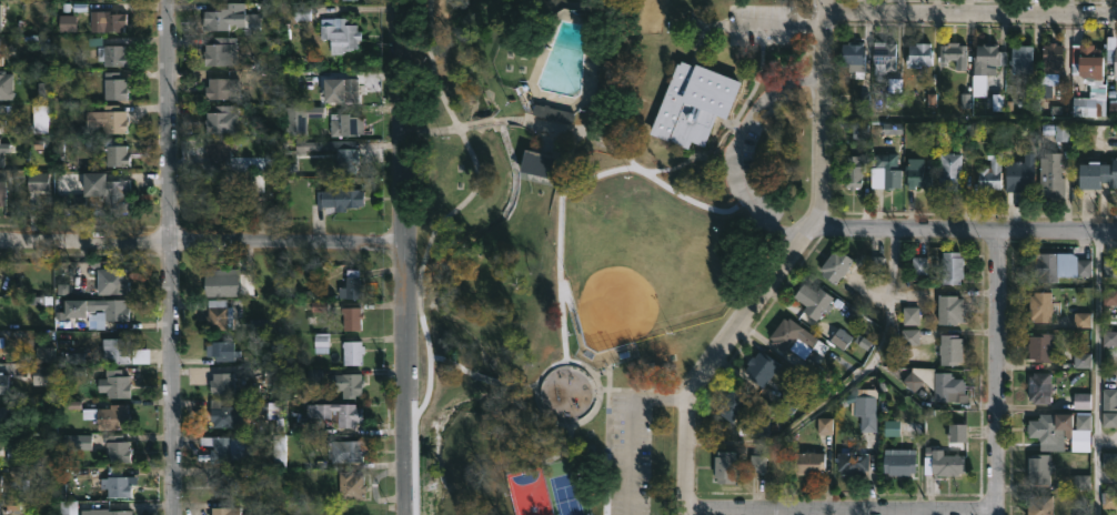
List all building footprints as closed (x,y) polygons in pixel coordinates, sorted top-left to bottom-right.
[(100,9),(111,10),(111,13),(128,13),(128,26),(124,26),(124,31),(90,31),(90,11),(72,12),(72,2),(100,2),(100,9)] [(240,2),(240,13),(260,13),(260,30),(253,30),(253,34),(242,34),(242,22),(229,22),(229,29),(208,29),(208,23),(204,23),(204,10),(215,10),(215,8),(228,8),(228,2),(240,2)] [(348,17),(348,23),(358,22),(358,30),(361,30),(362,38),(356,39),(356,47),(350,48),(350,50),(342,51),(342,53),(331,53),(330,37),(319,38),(320,24),(333,23),(333,21),(339,21),(339,17),(348,17)] [(231,36),(231,43),(235,43),(234,64),(204,63),(204,43),(213,43),(213,37),(231,36)] [(1116,46),(1116,78),(1114,78),(1114,62),(1106,62),(1107,36),(1116,36),(1116,46)] [(863,41),(862,54),(864,54),(863,78),(854,78),(854,70),(848,70),(848,65),(841,65),(841,43),(847,43),(847,41),(851,41),(863,41)] [(895,41),(895,70),(886,70),(886,73),(873,72),(874,41),(895,41)] [(958,44),(966,44),(965,69),(955,68),(955,59),(948,59),(947,64),(939,64),(940,60),(938,60),(939,43),(947,44),(947,41),(958,42),(958,44)] [(929,42),(929,49),(932,49),(932,65),(924,65),(924,63),(916,63),(916,67),(906,67),(906,54),(908,54),(908,44),(915,44),(915,42),(929,42)] [(997,42),(997,50),(1005,50),(1005,64),(995,63),(995,74),(985,73),(985,95),(972,95),(972,73),(973,73),(973,55),(976,55),(976,44),(982,44),(982,42),(997,42)] [(1063,43),(1060,72),(1041,71),(1043,43),(1049,44),(1049,43),(1063,43)] [(1104,55),(1103,84),(1089,83),(1084,81),(1085,78),(1079,73),(1070,72),(1071,43),(1094,43),(1094,48),(1099,48),(1099,55),(1104,55)] [(124,52),(124,53),(128,53),(128,64),(102,65),(102,60),(97,60),(97,47),(124,44),(124,52)] [(1037,44),(1037,71),(1010,71),(1010,63),(1008,63),(1008,59),(1010,59),(1012,47),(1016,47),(1016,44),(1037,44)] [(688,63),(696,67),(697,63),(743,82),(728,118),(718,114),(705,145),(693,141),(690,149),(650,133),(677,63),(680,63),(681,60),(688,63)] [(11,99),(0,98),(0,70),(4,70),(3,73),(12,73),(11,89),(13,91),(11,99)] [(119,71),(119,79),(127,79),(127,85),(129,85),(129,99),(104,99),(104,71),(119,71)] [(238,79),(238,101),(204,99),(203,87),(207,87),(207,78),(238,79)] [(359,79),(359,84),(363,84),(363,91),(359,91),(359,101),(343,101),(343,87),(336,87),(338,79),(359,79)] [(1115,97),(1116,97),(1116,114),(1108,114),(1108,90),(1115,90),(1115,97)] [(1106,97),(1106,115),(1073,115),(1073,97),(1106,97)] [(574,112),(571,123),(533,113),(535,103),(574,112)] [(2,132),(0,132),(0,104),(11,104),(11,111),(11,113),(6,113),(6,124),(2,124),(2,132)] [(118,110),(125,110),(125,118),(128,118),(128,133),(104,132),(104,123),(94,123),(94,111),(103,111),(103,104),(118,104),(118,110)] [(238,105),(238,133),(205,132),(204,119),(205,119),(205,112),(213,112),(213,105),(238,105)] [(51,107),(36,107),(36,134),(51,134),(51,107)] [(308,134),(284,134),(284,107),(324,107),(324,117),(308,117),(308,134)] [(349,113),(349,115),(358,115),(358,118),(362,118),(363,122),(358,122),(358,135),(324,135),(324,128),(330,128),(330,113),(349,113)] [(1070,126),(1057,126),(1057,141),(1070,141),(1070,126)] [(230,150),(230,160),(225,160),(225,169),(217,169),(217,161),(210,160),(209,154),(205,154),(205,142),(213,142),(214,139),(235,139),(235,150),(230,150)] [(127,145),(127,153),(130,153),(130,165),(105,165),(105,145),(127,145)] [(354,148),(354,151),(356,151),(356,153),(358,153),(358,163),(355,163),(355,174),(336,174),(335,155),(336,155),(336,148),(354,148)] [(563,159),(557,180),(520,171),(525,149),(563,159)] [(1000,150),(1003,189),(980,189),(979,166),(992,166),(990,158),(988,158),(988,151),(1000,150)] [(1035,192),(1006,192),(1006,161),(1024,161),(1024,152),(1035,152),(1035,192)] [(1063,153),(1064,198),(1040,195),(1040,156),(1046,156),(1046,152),(1063,153)] [(889,154),(889,166),(902,166),(900,188),(889,186),(889,190),(884,190),(884,168),(875,168),(875,153),(889,154)] [(962,189),(962,190),(939,190),(940,153),(963,153),(962,189)] [(859,155),(859,161),(865,161),(864,184),(862,184),(862,188),(855,188),(855,190),(849,190),(849,188),(846,188),(846,154),(859,155)] [(1116,155),(1116,188),(1109,188),(1109,181),(1101,180),(1101,189),(1080,188),(1081,163),(1090,164),(1090,162),(1098,162),(1098,164),(1111,164),(1111,158),(1116,158),(1116,155)] [(933,172),(932,186),(915,185),(915,190),(908,190),(908,175),(906,175),(906,164),(908,164),(908,158),(925,159),(924,171),(933,171),(933,172)] [(50,174),(30,174),(30,191),(50,192),(50,174)] [(122,178),(122,179),(131,179),(131,191),(125,191),(125,196),(131,196),(131,213),(87,214),(87,209),(72,210),(72,195),(84,195),(84,180),(119,181),(119,178),(122,178)] [(231,181),(231,206),(219,206),(219,210),(207,209),(207,196),(211,196),(211,191),(205,191),(205,179),(231,181)] [(360,189),(360,190),(364,190),(364,204),(361,204),(361,208),(346,208),(346,212),(334,212),(325,215),(325,209),(316,209),(316,191),(360,189)] [(837,283),(836,284),(824,273),(826,271),(822,266),(837,248),(854,260),(847,267),(849,270),(837,283)] [(962,255),(962,256),(963,256),(964,279),(960,279),(960,283),(944,284),(943,261),(942,261),(942,258),(944,258),(944,251),(962,251),(962,255)] [(1057,276),(1057,283),(1036,282),(1036,276),(1023,276),(1023,259),(1037,259),(1037,252),(1058,253),(1057,276)] [(929,260),(915,260),(915,276),(929,276),(929,260)] [(125,269),(125,277),(127,277),(128,289),(123,289),(123,293),(97,294),(97,269),(125,269)] [(240,295),(204,295),(204,269),(240,269),(240,295)] [(358,270),(359,276),(361,276),(361,282),(362,282),(363,299),(339,301),(338,287),(346,287),(346,269),(358,270)] [(804,283),(815,291),(816,290),(818,291),(821,287),(834,297),(815,321),(803,311),(805,309),(803,306),(805,305),(794,296),(804,283)] [(1051,302),(1051,303),(1054,303),(1054,312),(1051,312),(1051,323),(1034,323),(1034,320),(1029,320),(1030,295),(1035,295),(1035,292),(1051,292),(1051,302)] [(958,294),(958,299),(964,299),(965,321),(959,322),(959,324),(939,324),(939,295),(958,294)] [(125,299),(125,306),(129,306),(129,321),(104,321),(104,309),(95,309),(95,312),(85,312),(85,300),(125,299)] [(227,306),(232,306),(232,329),(209,330),(209,325),(204,325),(204,314),(208,314),(205,300),(227,299),(227,306)] [(360,307),(360,313),(363,313),(363,317),(360,317),(360,330),(343,330),(342,307),(360,307)] [(784,317),(787,320),(789,317),(828,346),(817,364),(822,367),(813,381),(799,371),(806,361),(789,349),(785,353),(772,343),(773,341),(768,337),(784,317)] [(1054,333),(1054,362),(1035,362),(1035,359),(1028,359),(1028,352),(1027,352),(1028,336),(1037,336),(1037,333),(1054,333)] [(963,337),(963,362),(958,362),(958,365),(940,365),(939,345),(942,345),(942,334),(958,335),(958,336),(963,337)] [(127,349),(128,349),(128,352),(130,352),(130,363),(108,364),(108,357),(103,359),(102,339),(127,339),(127,349)] [(235,342),(235,351),(238,351),(238,357),(235,357),(235,361),(215,361),(214,356),(205,356),(205,345),(213,345),(213,342),(235,342)] [(362,342),(362,346),(364,346),(362,365),(344,365),(344,347),(342,347),(342,343),(343,342),(362,342)] [(757,352),(762,355),(763,353),(779,364),(762,387),(747,376),(749,374),(745,371),(748,365),(746,364),(753,355),(755,356),(757,352)] [(53,384),(32,384),(32,365),(53,366),(53,384)] [(935,367),(935,372),(952,372),(954,378),(965,378),(965,395),(954,395),(954,397),(952,397),(952,402),(935,402),(935,391),(925,381),(915,393),(902,382),(913,367),(935,367)] [(121,374),(121,376),(129,376),(128,384),(131,384),(130,396),(102,396),(103,376),(105,376),(105,370),(121,370),(121,374)] [(9,395),(0,395),(0,372),(2,372),(2,374),(8,374),(9,395)] [(1050,372),(1050,383),(1053,383),(1051,404),(1034,404),(1034,401),(1029,401),(1029,376),(1034,376),(1034,372),(1050,372)] [(234,393),(210,393),(209,380),(213,380),(212,373),(233,373),(234,393)] [(361,383),(362,395),(355,395),(355,397),(342,397),(342,388),(333,388),(333,374),(363,373),(364,383),(361,383)] [(733,387),(737,391),(739,388),(752,396),(746,405),(744,404),(737,413),(739,415),(736,418),(735,417),(733,422),(718,411),(721,407),(719,406),(733,387)] [(877,396),(877,431),(861,431),(861,415),(855,415),(855,396),(877,396)] [(1075,410),(1092,410),(1092,396),(1075,396),(1075,410)] [(235,407),(235,411),(234,411),(233,426),(212,426),(212,420),(210,420),(211,398),(234,398),(235,407)] [(355,402),(355,407),(361,407),(361,421),(355,421),(355,426),(338,426),(338,423),(331,416),(306,416),(306,403),(355,402)] [(127,404),(128,428),(95,430),(95,420),(82,420),(82,408),(108,407),(108,405),(127,404)] [(1057,414),(1057,428),(1065,428),(1065,451),(1028,450),(1028,420),(1038,421),(1040,414),(1057,414)] [(1116,427),(1116,416),(1106,416),(1106,427),(1116,427)] [(1092,418),(1079,417),(1079,432),(1091,432),(1092,418)] [(777,425),(777,431),(771,431),(771,435),(739,435),(739,420),(771,421),(771,424),(777,425)] [(955,430),(960,430),(960,439),(968,439),(967,427),(952,428),(953,438),(955,438),(955,430)] [(121,437),(121,441),(129,441),(129,447),(132,447),(131,460),(128,460),(128,462),(108,462),(108,446),(105,446),(108,434),(121,434),(121,437)] [(244,437),(244,443),(251,443),(250,457),(234,458),(234,462),(210,461),(210,450),(213,450),(213,445),(212,445),(212,436),(244,437)] [(77,450),(93,450),(92,437),(77,438),(77,450)] [(364,441),(364,446),(369,446),(370,455),(365,455),(365,462),(333,462),(333,458),(329,458),(329,442),(364,441)] [(862,447),(862,453),(868,453),(868,471),(865,471),(865,475),(842,475),(842,471),(838,471),(837,453),(848,453),(848,447),(862,447)] [(944,450),(944,455),(964,455),(964,477),(936,477),(936,474),(932,474),(933,450),(944,450)] [(735,451),(735,485),(715,484),(715,456),(717,456),(717,451),(735,451)] [(815,452),(815,453),(824,453),(824,471),(821,471),(821,474),(798,475),(798,471),(795,471),(795,453),(815,452)] [(1051,468),(1053,483),(1034,484),(1033,479),(1029,479),(1028,455),(1051,453),(1051,468)] [(910,454),(910,456),(917,456),(917,471),(915,471),(915,474),(910,474),(910,475),(889,475),(889,474),(885,474),(885,455),(893,454),(893,455),(907,456),(907,454),(910,454)] [(767,458),(753,458),(753,474),(767,474),(767,458)] [(353,469),(353,473),(364,473),(364,483),(369,483),(369,491),(365,491),(365,497),(340,498),(339,469),(353,469)] [(235,475),(235,493),(214,493),(214,479),(210,479),(211,474),(235,473),(235,475)] [(131,476),(130,484),(134,484),(133,497),(109,497),(110,496),(101,495),(102,477),(109,478),(109,476),(131,476)] [(1055,493),(1055,514),(1028,514),(1028,495),(1034,496),(1034,493),(1055,493)] [(241,513),(241,514),(211,514),(211,506),(241,506),(241,513)]
